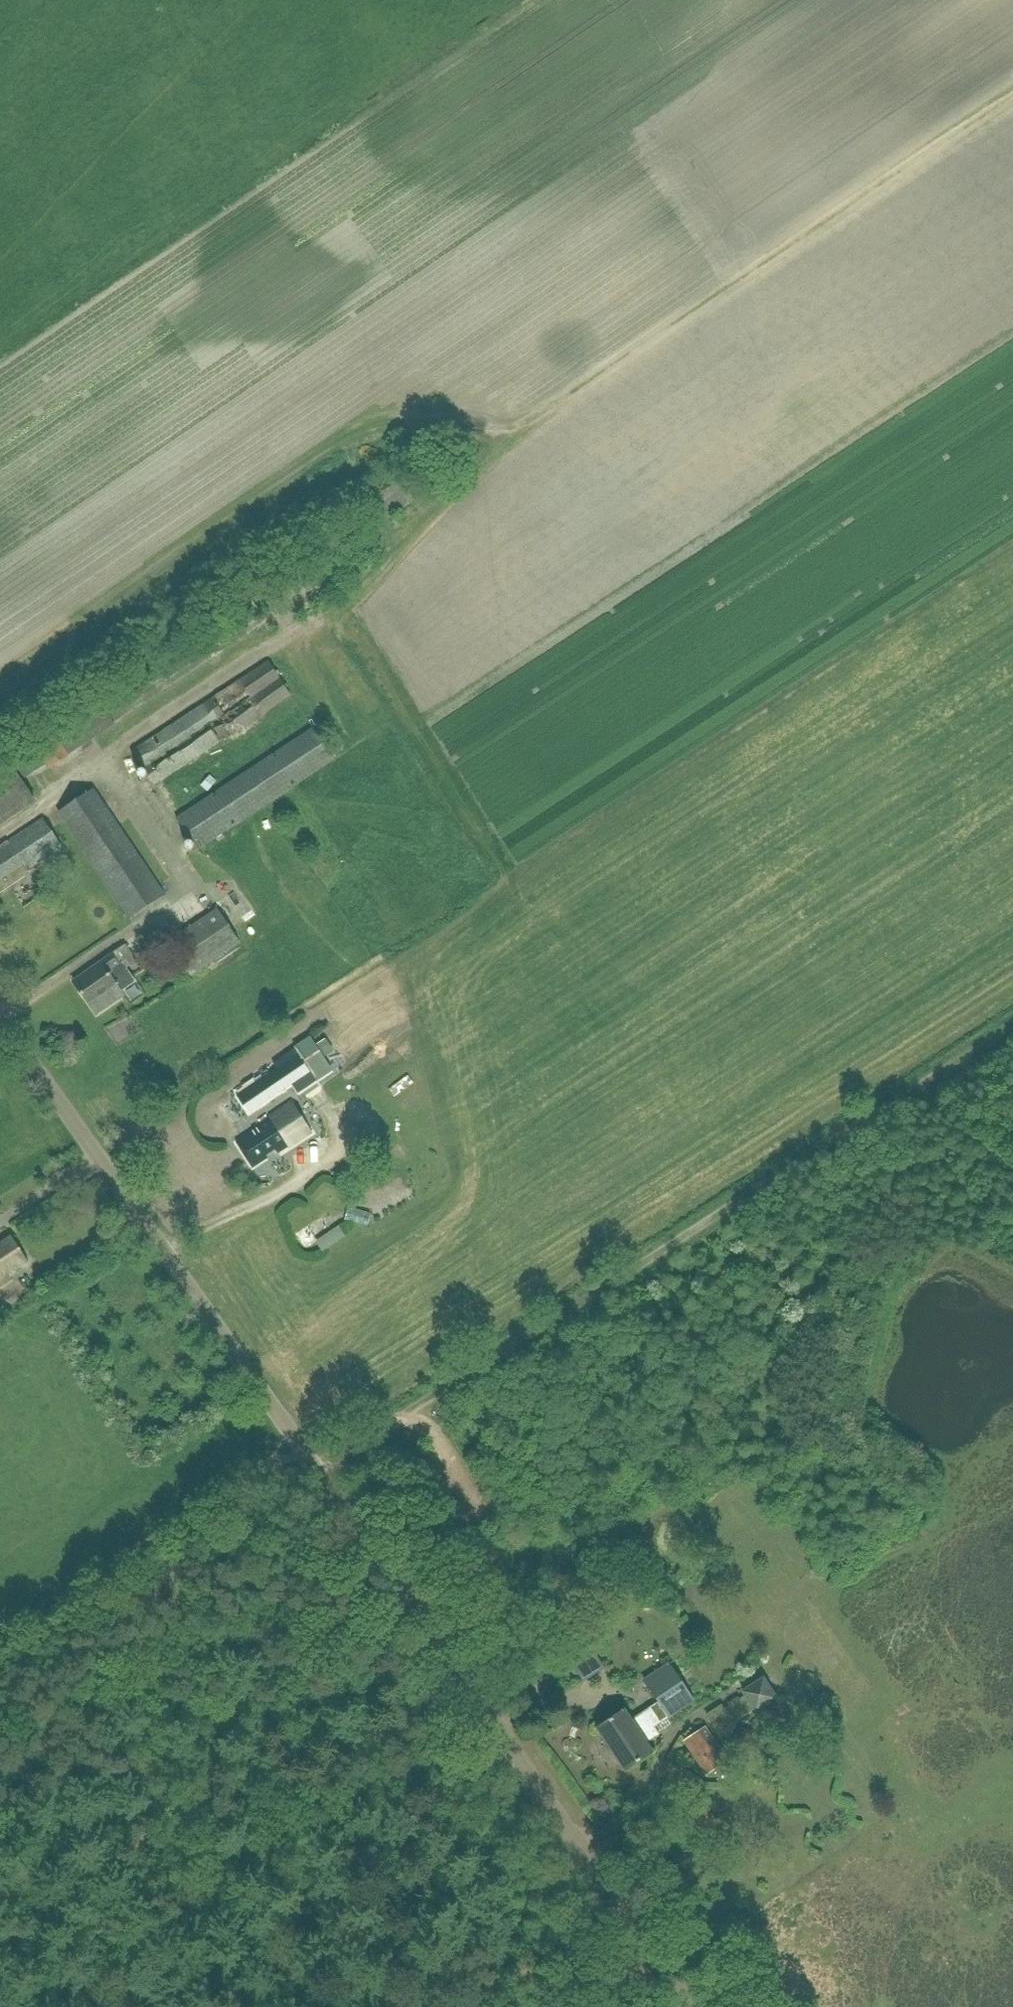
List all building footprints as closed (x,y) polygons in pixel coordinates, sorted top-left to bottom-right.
[(155,785),(290,696),(268,663),(133,752),(155,785)] [(64,736),(76,754),(121,723),(110,706),(64,736)] [(313,729),(177,820),(197,851),(334,760),(313,729)] [(34,748),(25,755),(35,771),(46,764),(34,748)] [(0,774),(0,826),(36,802),(21,780),(34,772),(25,758),(11,766),(0,774)] [(58,812),(131,919),(165,896),(92,789),(58,812)] [(30,874),(27,870),(62,847),(43,818),(8,842),(9,844),(3,848),(2,846),(0,847),(0,893),(30,874)] [(218,909),(167,943),(189,977),(240,942),(218,909)] [(121,992),(135,982),(122,963),(119,965),(112,955),(84,974),(86,975),(74,983),(97,1015),(124,996),(121,992)] [(278,1066),(260,1079),(237,1097),(248,1115),(293,1085),(299,1095),(328,1076),(312,1052),(282,1072),(278,1066)] [(278,1153),(311,1132),(292,1103),(257,1127),(258,1129),(236,1143),(253,1168),(268,1158),(265,1155),(275,1148),(278,1153)] [(334,1249),(350,1238),(338,1221),(322,1232),(334,1249)] [(27,1263),(11,1238),(0,1245),(0,1287),(10,1281),(7,1276),(27,1263)] [(659,1735),(654,1727),(694,1701),(670,1664),(644,1681),(659,1703),(632,1721),(625,1711),(597,1729),(625,1771),(653,1753),(646,1743),(659,1735)] [(744,1697),(724,1709),(721,1704),(705,1714),(720,1738),(736,1728),(733,1723),(753,1710),(756,1715),(779,1699),(763,1676),(740,1691),(744,1697)] [(706,1727),(684,1742),(707,1774),(728,1760),(706,1727)] [(673,1893),(667,1896),(677,1914),(683,1910),(673,1893)]
